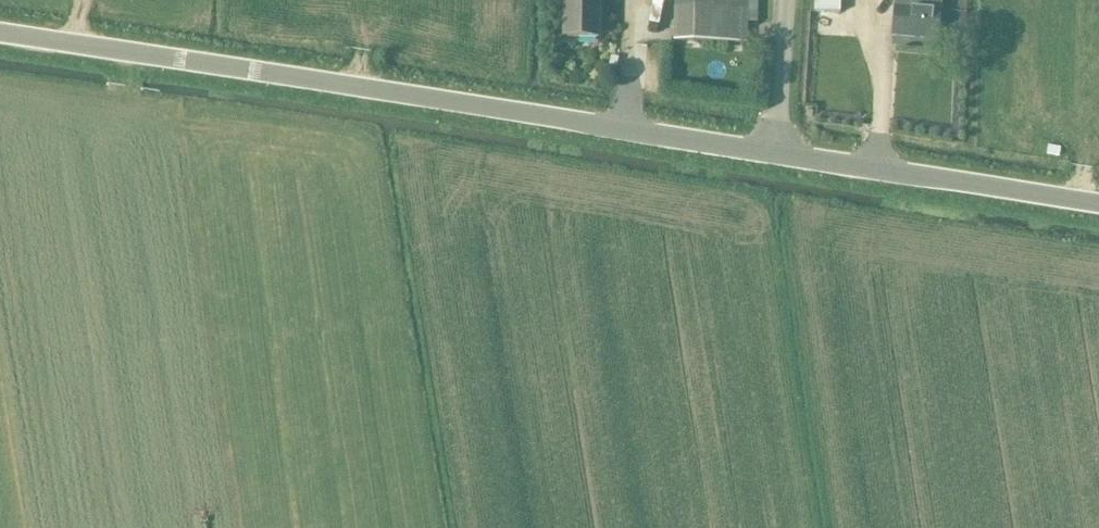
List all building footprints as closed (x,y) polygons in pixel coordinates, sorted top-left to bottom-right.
[(601,0),(566,0),(565,38),(600,39),(601,0)] [(674,7),(674,40),(747,42),(748,21),(759,21),(759,0),(675,0),(674,7)] [(842,0),(815,0),(814,11),(841,12),(842,0)] [(939,39),(942,0),(897,0),(894,35),(939,39)]
